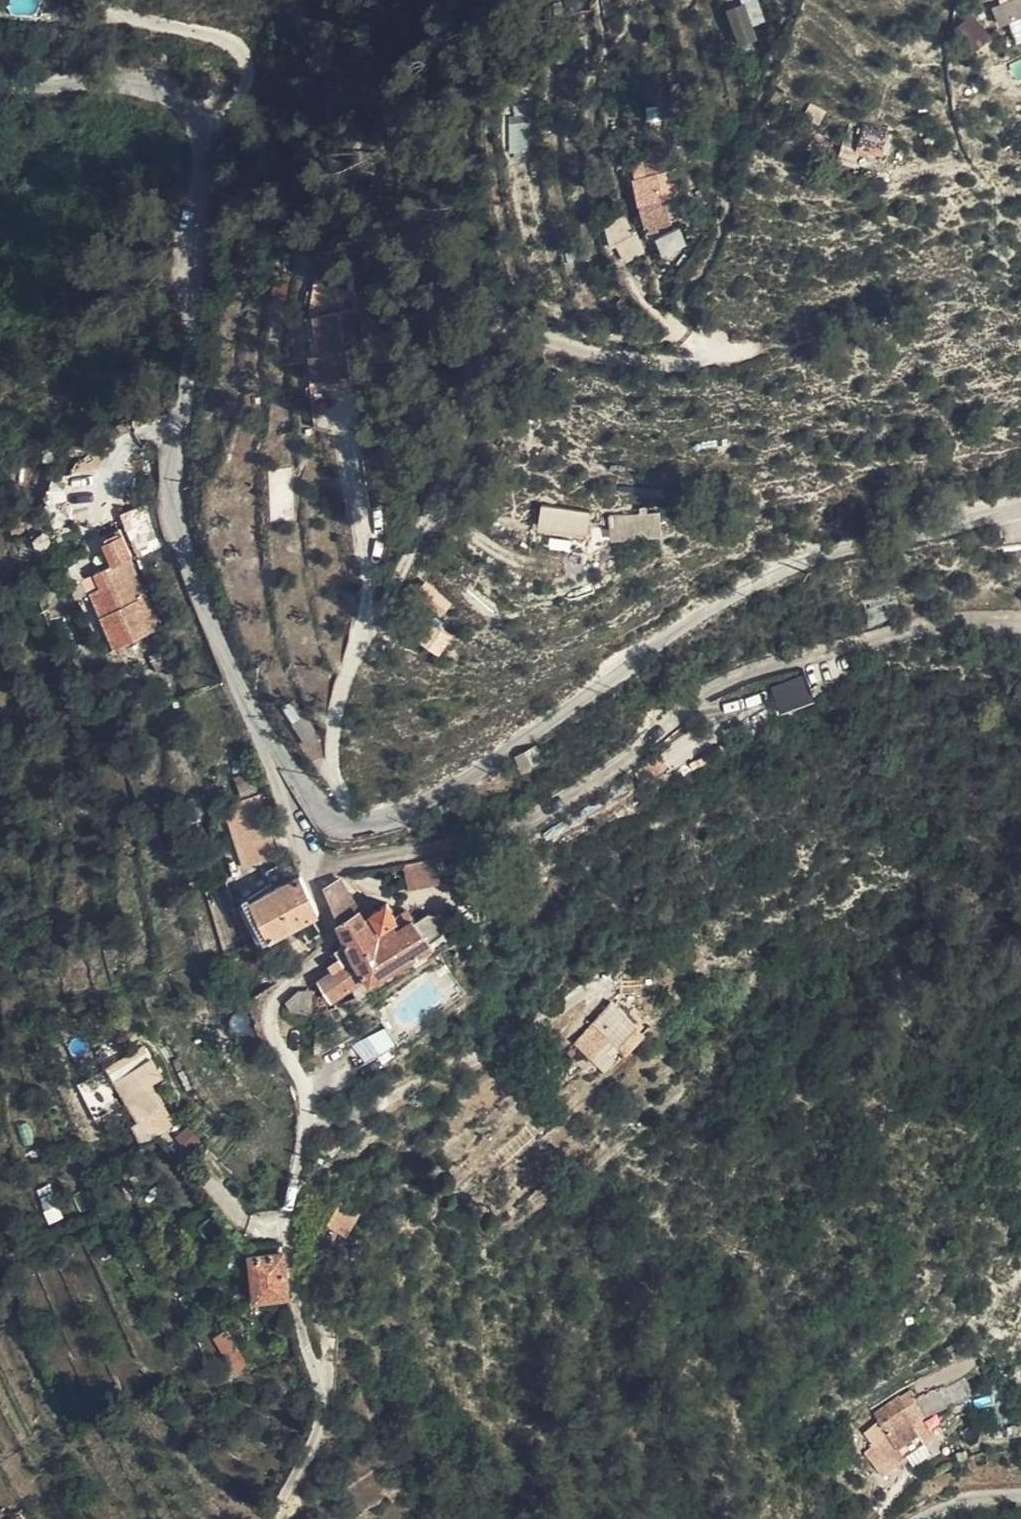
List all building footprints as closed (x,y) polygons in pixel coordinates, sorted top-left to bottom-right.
[(741,5),(725,10),(738,48),(757,41),(752,26),(765,22),(757,0),(739,0),(741,5)] [(1005,13),(1020,7),(1020,0),(999,0),(1005,13)] [(970,16),(953,30),(973,53),(990,39),(970,16)] [(842,146),(859,147),(861,119),(846,118),(842,146)] [(861,119),(859,147),(885,148),(886,121),(861,119)] [(508,124),(510,152),(529,151),(527,123),(508,124)] [(667,159),(663,144),(645,149),(650,164),(644,165),(648,178),(638,182),(649,225),(654,224),(653,221),(660,220),(658,213),(668,211),(663,192),(677,188),(668,159),(667,159)] [(623,222),(607,228),(613,245),(617,245),(624,258),(637,253),(629,234),(626,235),(623,222)] [(681,227),(659,232),(663,249),(684,244),(681,227)] [(313,303),(323,370),(367,365),(356,297),(313,303)] [(310,372),(323,370),(313,303),(298,304),(310,372)] [(138,517),(137,509),(124,492),(110,502),(125,527),(138,517)] [(588,539),(593,514),(544,505),(539,530),(588,539)] [(661,518),(610,519),(612,541),(662,539),(661,518)] [(143,588),(123,595),(128,610),(118,613),(137,670),(183,655),(159,583),(162,582),(152,553),(133,560),(143,588)] [(428,584),(418,594),(440,615),(450,605),(428,584)] [(128,610),(123,595),(113,599),(118,613),(128,610)] [(436,629),(424,646),(437,655),(449,638),(436,629)] [(805,674),(768,686),(777,715),(814,703),(805,674)] [(523,774),(545,761),(534,744),(512,757),(523,774)] [(434,872),(428,850),(399,859),(405,880),(434,872)] [(282,897),(297,888),(287,873),(272,882),(282,897)] [(369,981),(374,989),(438,944),(431,932),(442,924),(443,921),(443,914),(437,907),(430,905),(425,904),(412,914),(404,903),(394,911),(384,899),(378,904),(371,910),(365,902),(348,874),(327,888),(356,936),(341,948),(346,957),(319,976),(340,1003),(369,981)] [(331,915),(308,881),(297,888),(282,897),(255,915),(279,951),(331,915)] [(371,910),(378,904),(372,896),(365,902),(371,910)] [(310,1004),(312,987),(293,991),(310,1004)] [(310,1004),(293,991),(291,999),(298,1010),(310,1011),(310,1004)] [(641,1017),(638,1011),(612,1027),(622,1045),(644,1030),(649,1037),(653,1042),(676,1026),(669,1015),(664,1004),(641,1017)] [(382,1028),(353,1047),(364,1064),(393,1045),(382,1028)] [(167,1049),(148,1056),(155,1078),(174,1069),(167,1049)] [(145,1132),(160,1126),(152,1107),(138,1113),(145,1132)] [(325,1250),(346,1260),(358,1235),(337,1225),(325,1250)] [(291,1320),(282,1271),(256,1277),(260,1326),(291,1320)] [(230,1330),(215,1335),(229,1374),(244,1369),(230,1330)] [(925,1392),(901,1397),(906,1424),(930,1419),(925,1392)] [(869,1439),(873,1455),(898,1447),(886,1412),(891,1410),(887,1396),(877,1399),(876,1395),(858,1401),(869,1439)] [(859,1461),(873,1455),(869,1439),(861,1441),(863,1448),(856,1450),(859,1461)] [(2,1518),(21,1518),(14,1510),(2,1518)]
